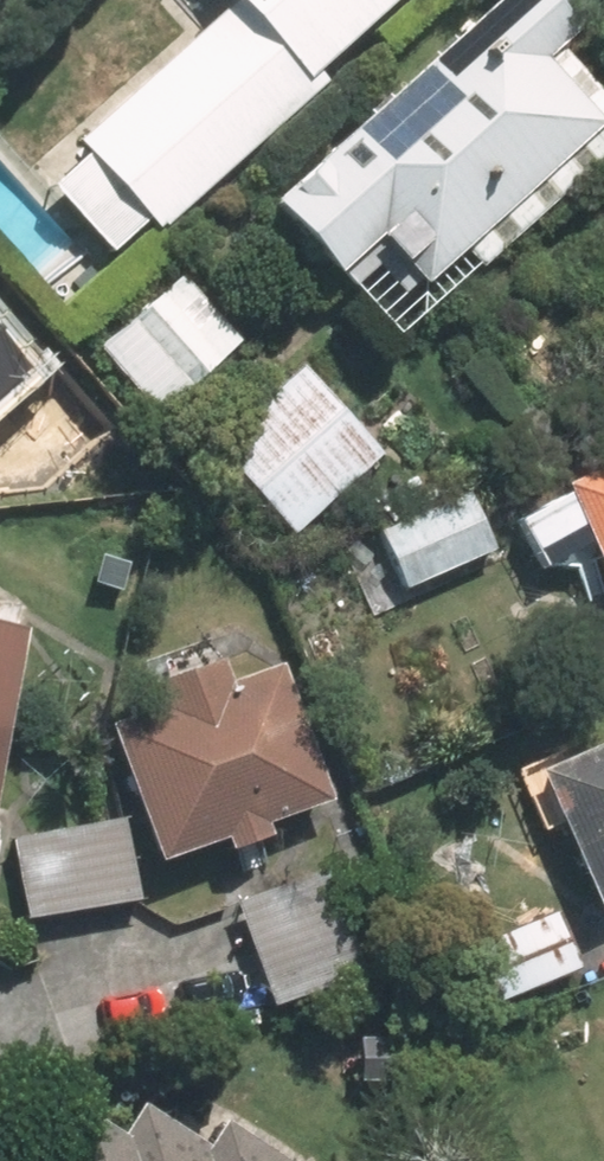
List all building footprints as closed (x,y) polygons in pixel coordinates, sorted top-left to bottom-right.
[(91,137),(102,150),(68,182),(127,246),(155,221),(163,230),(412,0),(239,0),(91,137)] [(284,200),(406,337),(603,160),(603,86),(571,49),(600,24),(579,0),(508,0),(284,200)] [(191,267),(109,339),(171,408),(252,336),(191,267)] [(389,453),(308,361),(223,436),(303,528),(389,453)] [(521,501),(549,565),(603,541),(603,464),(521,501)] [(477,489),(383,529),(408,587),(502,547),(477,489)] [(1,839),(39,623),(0,617),(0,839),(1,839)] [(285,829),(281,818),(345,794),(295,659),(240,680),(231,656),(176,676),(184,700),(125,722),(175,856),(238,833),(242,844),(285,829)] [(551,765),(603,885),(603,742),(551,765)] [(21,837),(35,917),(147,897),(133,817),(21,837)] [(335,863),(243,897),(282,1002),(374,969),(335,863)] [(587,965),(562,911),(502,937),(527,992),(587,965)] [(236,1116),(221,1141),(151,1097),(127,1134),(93,1112),(63,1160),(308,1160),(236,1116)]
